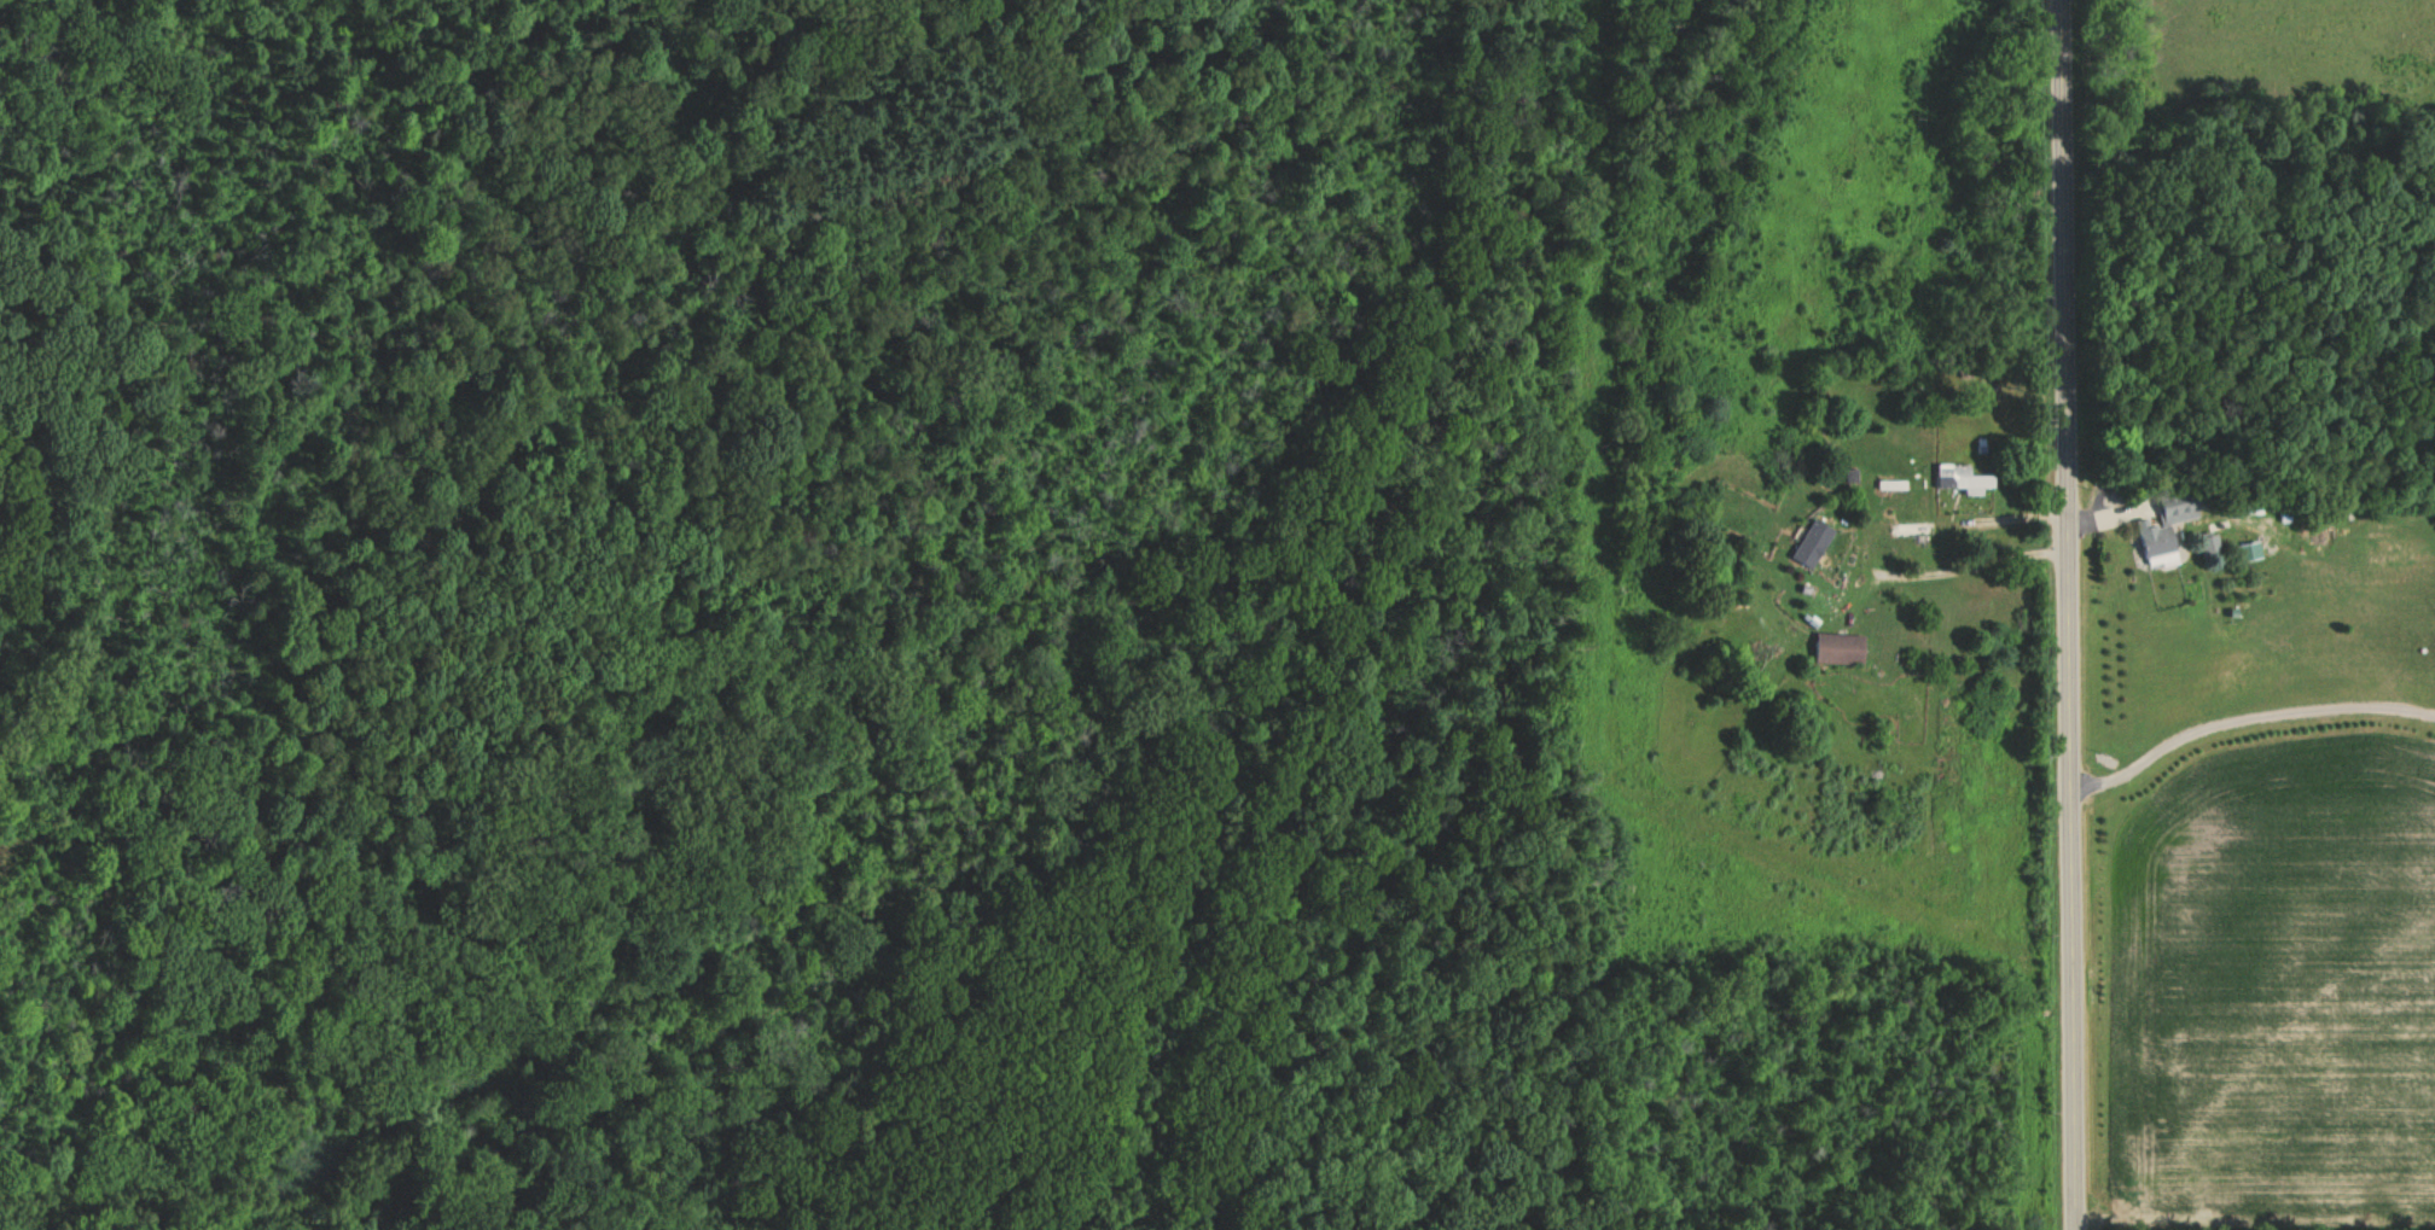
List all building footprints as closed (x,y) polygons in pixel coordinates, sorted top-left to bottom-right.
[(1970,487),(1969,494),(1985,495),(1985,487),(1997,487),(1997,474),(1973,474),(1973,463),(1941,462),(1940,487),(1970,487)] [(2176,522),(2206,516),(2200,491),(2160,500),(2165,523),(2154,525),(2152,518),(2138,521),(2143,547),(2149,546),(2154,567),(2184,561),(2176,522)] [(1795,558),(1819,567),(1835,526),(1812,517),(1795,558)] [(2210,554),(2226,549),(2221,532),(2205,537),(2210,554)] [(2240,545),(2243,561),(2266,557),(2263,540),(2240,545)] [(1868,663),(1869,634),(1821,633),(1820,661),(1868,663)]
